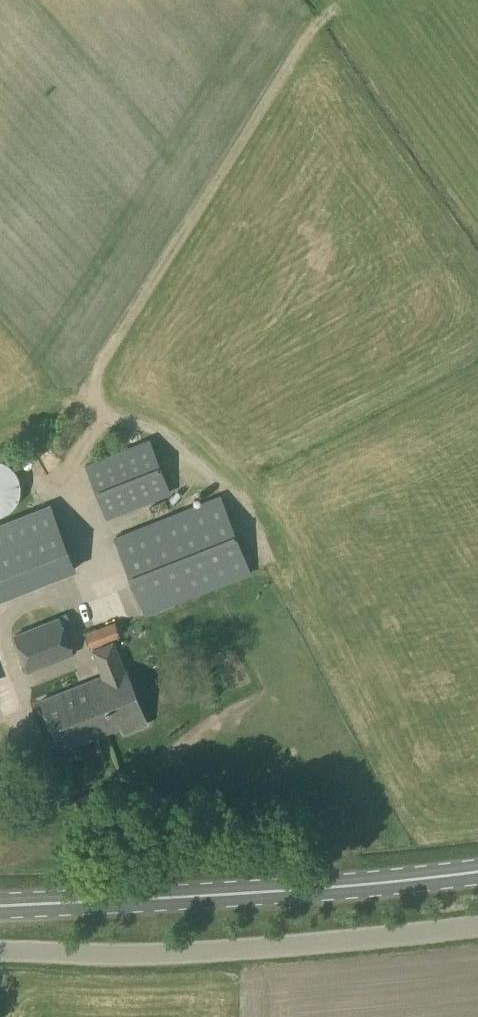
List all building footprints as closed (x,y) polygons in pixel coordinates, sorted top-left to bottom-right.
[(106,520),(171,494),(149,439),(85,464),(106,520)] [(1,515),(4,514),(6,513),(8,512),(10,510),(12,509),(14,507),(15,505),(17,503),(18,500),(19,498),(20,495),(20,493),(21,490),(21,488),(21,485),(20,483),(20,480),(19,478),(18,475),(17,473),(15,471),(14,469),(12,467),(10,465),(8,464),(6,462),(4,461),(0,460),(0,516),(1,515)] [(146,615),(250,574),(220,497),(115,538),(146,615)] [(76,569),(51,505),(0,525),(0,599),(76,569)] [(28,673),(75,655),(59,616),(13,635),(28,673)] [(61,751),(105,733),(122,727),(124,733),(147,724),(124,668),(113,640),(120,637),(114,621),(84,634),(90,650),(91,649),(103,677),(41,701),(61,751)]
